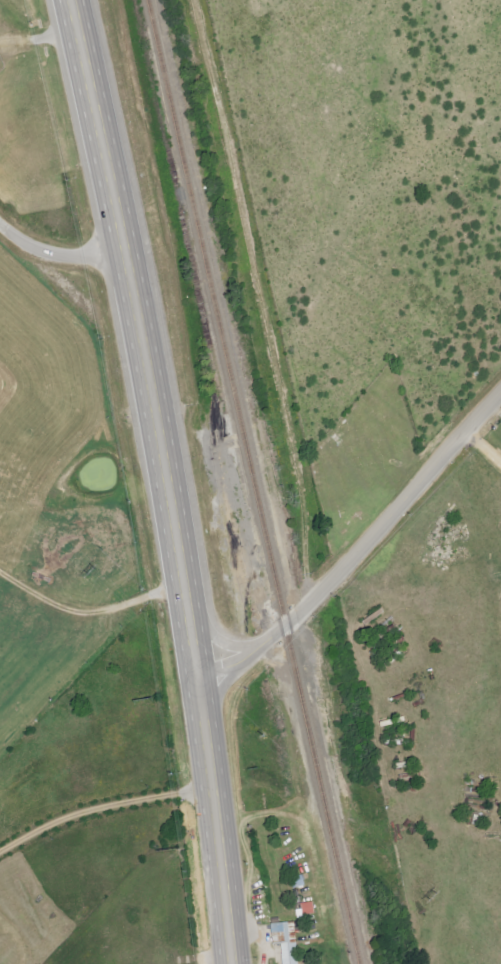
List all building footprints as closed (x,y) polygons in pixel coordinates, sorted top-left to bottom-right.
[(297,921),(301,963),(282,963),(280,945),(273,945),(272,923),(297,921)]
